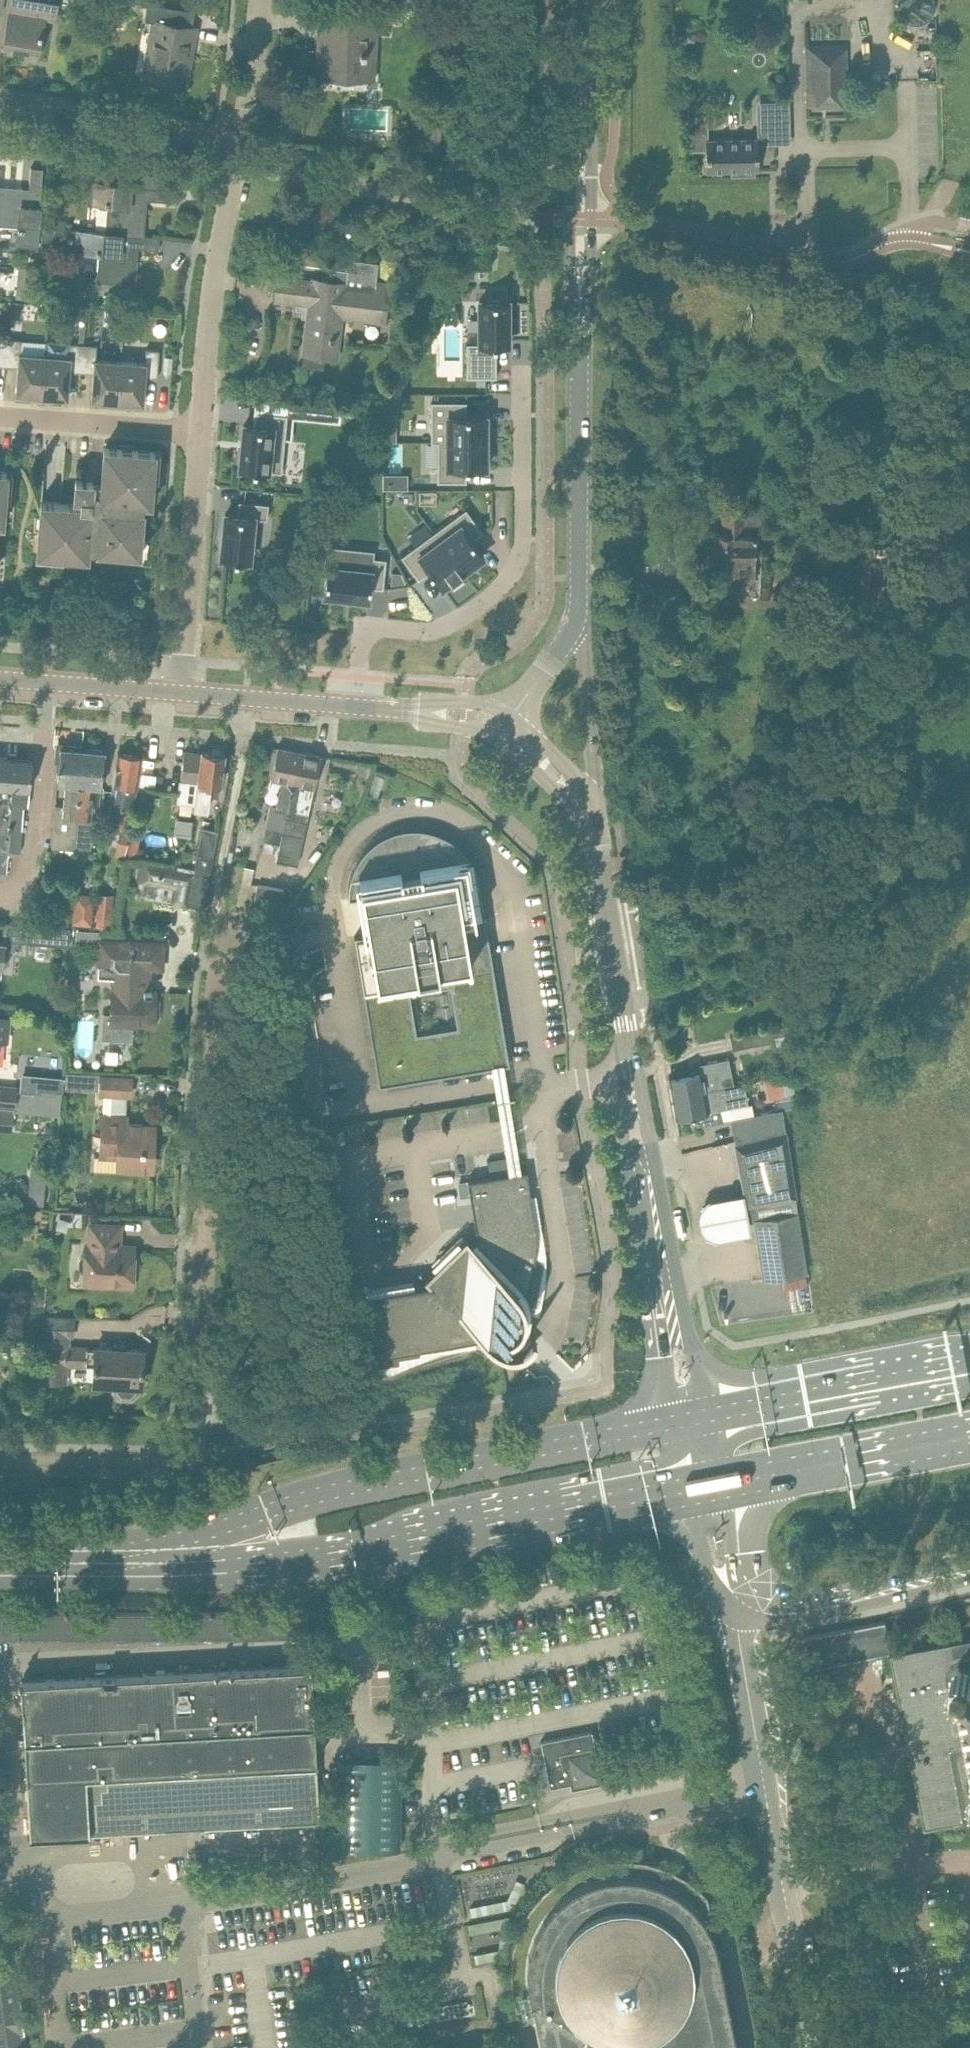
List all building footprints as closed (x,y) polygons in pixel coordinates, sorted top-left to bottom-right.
[(7,28),(4,47),(37,53),(43,19),(53,20),(56,0),(12,0),(7,28)] [(125,12),(126,0),(115,0),(114,10),(125,12)] [(388,2),(351,1),(350,18),(319,16),(317,75),(335,76),(335,68),(365,70),(366,53),(374,54),(376,20),(387,21),(388,2)] [(148,2),(145,18),(153,20),(150,33),(155,34),(147,79),(181,85),(188,44),(193,45),(196,27),(192,26),(195,10),(148,2)] [(805,45),(806,105),(847,104),(845,44),(805,45)] [(775,102),(776,118),(789,117),(788,101),(775,102)] [(388,130),(389,107),(352,106),(352,128),(388,130)] [(689,115),(688,115),(688,150),(706,149),(706,170),(758,169),(757,142),(757,137),(708,138),(708,114),(689,115)] [(0,185),(0,224),(18,226),(17,245),(37,246),(41,188),(43,168),(31,167),(29,187),(0,185)] [(90,182),(88,202),(107,204),(105,232),(144,235),(147,199),(168,200),(169,175),(144,173),(143,186),(90,182)] [(301,207),(301,211),(299,224),(298,231),(329,235),(333,211),(301,207)] [(57,249),(80,251),(99,252),(97,281),(135,284),(138,247),(158,249),(159,236),(144,235),(105,232),(82,230),(80,230),(58,228),(57,249)] [(278,275),(275,299),(309,303),(303,352),(305,352),(304,363),(322,366),(323,354),(336,356),(338,340),(330,339),(334,308),(368,312),(367,320),(383,322),(388,283),(376,281),(378,262),(362,260),(342,257),(341,269),(330,268),(329,280),(312,278),(295,275),(295,277),(278,275)] [(508,300),(479,300),(479,342),(466,342),(466,377),(496,376),(496,344),(508,344),(508,327),(509,327),(509,324),(508,324),(508,319),(509,319),(509,317),(508,316),(508,300)] [(21,338),(8,337),(6,365),(18,366),(16,393),(30,394),(29,399),(41,399),(44,355),(20,353),(21,338)] [(44,355),(41,399),(53,400),(53,396),(67,397),(69,370),(81,371),(83,343),(45,340),(44,355)] [(97,344),(83,343),(81,371),(93,372),(91,399),(105,400),(105,404),(117,405),(120,360),(96,359),(97,344)] [(159,349),(146,348),(145,362),(120,360),(117,405),(129,406),(129,401),(143,403),(145,376),(157,377),(159,349)] [(466,401),(431,401),(431,437),(431,442),(437,442),(437,441),(488,441),(488,440),(486,440),(486,428),(488,428),(488,425),(486,425),(486,415),(466,415),(466,401)] [(241,451),(240,467),(281,472),(287,414),(257,411),(256,425),(244,424),(242,441),(241,440),(241,443),(242,443),(242,448),(240,448),(240,450),(241,451)] [(488,441),(437,441),(437,442),(437,481),(466,481),(466,467),(486,467),(486,457),(488,457),(488,454),(486,454),(486,442),(488,442),(488,441)] [(35,555),(35,557),(59,558),(58,562),(54,562),(54,564),(60,564),(61,563),(59,562),(59,558),(71,559),(72,547),(86,548),(85,560),(87,561),(88,548),(124,551),(123,562),(121,562),(120,563),(151,566),(154,533),(153,533),(152,536),(141,535),(144,501),(151,501),(151,499),(139,498),(140,484),(151,485),(151,486),(152,486),(153,476),(157,476),(157,478),(158,478),(160,449),(159,449),(159,451),(134,449),(134,446),(135,446),(135,444),(120,443),(119,444),(120,445),(120,448),(104,446),(103,462),(101,481),(97,481),(93,480),(93,479),(76,478),(75,478),(74,495),(75,496),(74,503),(67,503),(61,502),(60,502),(42,501),(41,501),(39,519),(48,519),(47,531),(38,530),(36,555),(35,555)] [(3,505),(3,507),(4,507),(5,497),(9,497),(9,498),(10,498),(12,470),(11,470),(10,471),(0,470),(0,505),(3,505)] [(736,572),(736,581),(754,581),(755,535),(762,535),(763,505),(721,504),(721,533),(711,533),(709,572),(736,572)] [(483,531),(466,508),(433,531),(463,571),(484,556),(472,539),(483,531)] [(237,522),(235,538),(223,537),(220,579),(248,582),(252,539),(265,540),(267,525),(237,522)] [(433,531),(401,555),(419,579),(430,571),(442,587),(451,580),(452,580),(463,572),(462,571),(463,571),(433,531)] [(369,569),(327,565),(324,594),(341,595),(341,597),(343,597),(343,596),(349,596),(349,597),(351,598),(351,596),(368,598),(369,586),(383,588),(386,558),(371,556),(369,569)] [(60,746),(58,766),(57,781),(65,781),(63,803),(55,803),(51,846),(74,848),(77,816),(76,815),(82,748),(60,746)] [(179,793),(178,803),(195,805),(194,808),(207,809),(209,795),(219,796),(224,751),(222,751),(220,748),(214,747),(211,750),(201,748),(201,752),(184,750),(182,770),(180,780),(180,784),(179,793)] [(298,751),(277,747),(271,778),(282,780),(277,805),(287,807),(299,751),(298,751)] [(93,784),(101,784),(104,750),(82,748),(76,815),(77,816),(74,848),(75,848),(76,844),(84,844),(87,816),(90,817),(93,784)] [(118,751),(115,771),(110,804),(134,807),(142,755),(118,751)] [(314,787),(321,755),(299,751),(287,807),(280,840),(276,859),(297,864),(309,812),(308,811),(313,787),(314,787)] [(0,757),(0,849),(20,851),(24,806),(28,807),(28,803),(31,804),(32,793),(29,792),(32,759),(0,757)] [(218,829),(203,826),(196,864),(189,898),(204,901),(218,829)] [(348,892),(348,899),(370,895),(376,931),(354,935),(379,1085),(509,1063),(478,877),(474,865),(463,849),(453,840),(447,836),(435,831),(423,828),(410,828),(391,832),(379,838),(373,841),(369,846),(364,850),(356,861),(354,867),(349,879),(348,892)] [(129,830),(120,829),(115,855),(124,857),(129,830)] [(172,884),(171,894),(187,897),(192,870),(140,861),(137,878),(172,884)] [(254,899),(280,904),(284,889),(257,883),(254,899)] [(94,926),(108,927),(111,927),(113,893),(97,892),(94,926)] [(4,922),(3,942),(0,941),(0,964),(7,965),(8,950),(18,950),(19,941),(67,945),(69,927),(4,922)] [(99,939),(98,963),(97,977),(114,978),(113,989),(112,989),(111,1013),(104,1013),(102,1038),(132,1039),(132,1024),(135,1024),(135,1025),(149,1026),(149,1024),(153,1024),(153,1018),(158,1018),(159,998),(154,998),(154,991),(151,991),(151,989),(145,988),(146,966),(162,967),(163,943),(99,939)] [(6,1040),(8,1017),(0,1016),(0,1040),(6,1040)] [(785,1047),(787,1023),(730,1035),(732,1048),(774,1040),(776,1049),(785,1047)] [(700,1070),(669,1076),(673,1096),(733,1084),(728,1058),(719,1060),(699,1064),(700,1070)] [(0,1086),(0,1105),(15,1106),(14,1110),(20,1111),(60,1114),(61,1092),(63,1092),(64,1076),(21,1073),(20,1091),(16,1090),(16,1087),(0,1086)] [(786,1074),(764,1078),(768,1099),(792,1094),(795,1094),(791,1073),(786,1074)] [(101,1091),(104,1091),(100,1165),(152,1167),(154,1127),(142,1127),(142,1123),(126,1123),(127,1092),(130,1092),(131,1077),(102,1075),(101,1091)] [(733,1084),(673,1096),(676,1117),(682,1116),(691,1114),(693,1126),(713,1122),(722,1121),(722,1120),(730,1119),(750,1115),(748,1103),(744,1083),(733,1085),(733,1084)] [(0,1105),(0,1122),(38,1125),(38,1115),(20,1114),(20,1111),(14,1110),(15,1106),(0,1105)] [(760,1137),(735,1144),(738,1160),(741,1174),(747,1203),(744,1204),(744,1205),(745,1208),(747,1221),(754,1220),(757,1237),(763,1278),(807,1271),(798,1212),(796,1201),(788,1147),(785,1131),(760,1137)] [(429,1281),(362,1292),(371,1351),(483,1333),(489,1342),(497,1346),(503,1347),(511,1347),(518,1345),(522,1344),(529,1343),(532,1338),(531,1334),(528,1331),(524,1329),(520,1323),(523,1316),(524,1311),(534,1312),(544,1259),(536,1256),(537,1241),(537,1233),(527,1169),(467,1179),(475,1247),(466,1236),(425,1276),(429,1281)] [(454,1183),(437,1186),(440,1210),(458,1207),(454,1183)] [(29,1185),(28,1202),(43,1204),(45,1186),(29,1185)] [(752,1239),(745,1199),(706,1207),(700,1216),(700,1227),(701,1234),(706,1241),(714,1245),(752,1239)] [(118,1245),(119,1225),(90,1224),(89,1244),(86,1244),(85,1255),(83,1255),(80,1259),(79,1267),(83,1272),(84,1272),(84,1282),(132,1284),(133,1272),(135,1272),(138,1269),(139,1261),(136,1258),(133,1258),(134,1246),(118,1245)] [(28,1313),(27,1328),(41,1329),(42,1314),(28,1313)] [(141,1384),(143,1349),(125,1348),(125,1344),(114,1343),(114,1347),(96,1346),(96,1348),(67,1347),(67,1334),(72,1334),(73,1318),(48,1317),(47,1333),(42,1333),(39,1379),(57,1380),(58,1362),(93,1364),(93,1381),(114,1382),(113,1390),(120,1398),(131,1398),(139,1392),(139,1384),(141,1384)] [(959,1606),(886,1620),(892,1651),(965,1638),(959,1606)] [(886,1620),(803,1636),(809,1666),(892,1650),(886,1620)] [(965,1638),(892,1651),(926,1826),(944,1822),(966,1818),(967,1822),(969,1824),(969,1636),(965,1638)] [(311,1664),(21,1680),(29,1835),(92,1832),(319,1819),(316,1766),(315,1746),(311,1664)] [(592,1730),(541,1740),(550,1786),(562,1784),(572,1782),(573,1785),(605,1779),(598,1746),(595,1747),(592,1730)] [(401,1761),(336,1758),(333,1842),(397,1845),(401,1761)] [(712,1931),(703,1914),(710,1906),(702,1888),(685,1874),(666,1864),(643,1857),(645,1844),(625,1842),(624,1855),(601,1857),(580,1864),(569,1869),(560,1874),(534,1899),(519,1923),(514,1937),(509,1971),(514,2001),(515,2009),(532,2004),(540,2047),(736,2047),(712,1931)] [(0,1964),(0,2047),(23,2047),(21,2033),(25,2033),(20,1997),(17,1997),(13,1962),(0,1964)]
